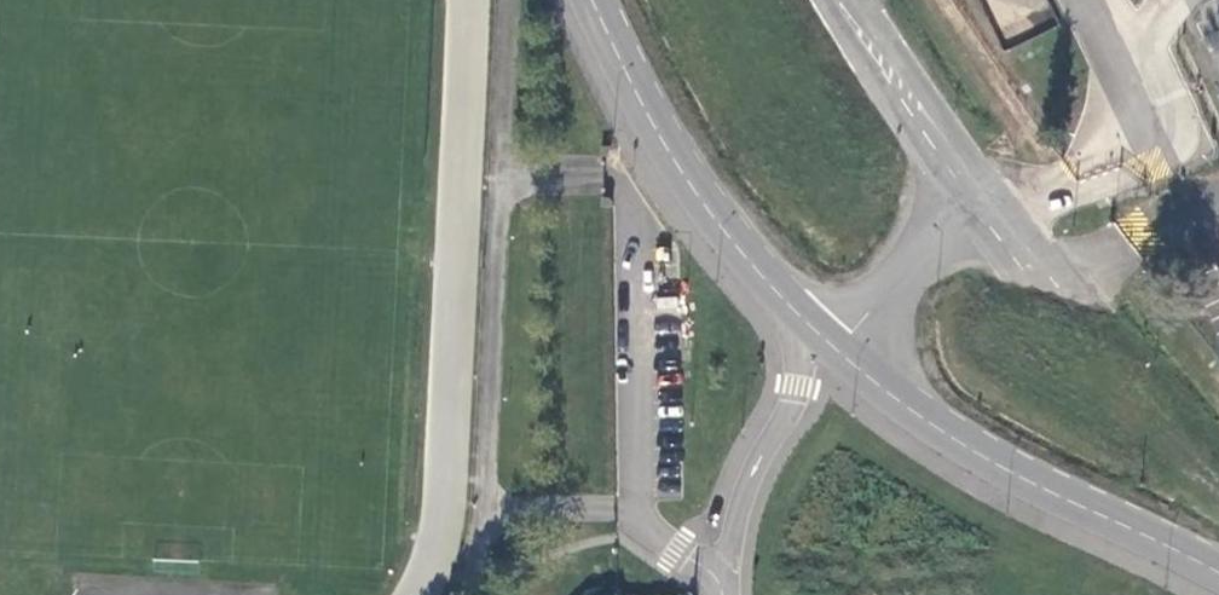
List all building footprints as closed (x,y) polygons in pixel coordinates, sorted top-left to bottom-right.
[(1059,26),(1046,0),(978,0),(1003,52),(1059,26)]
